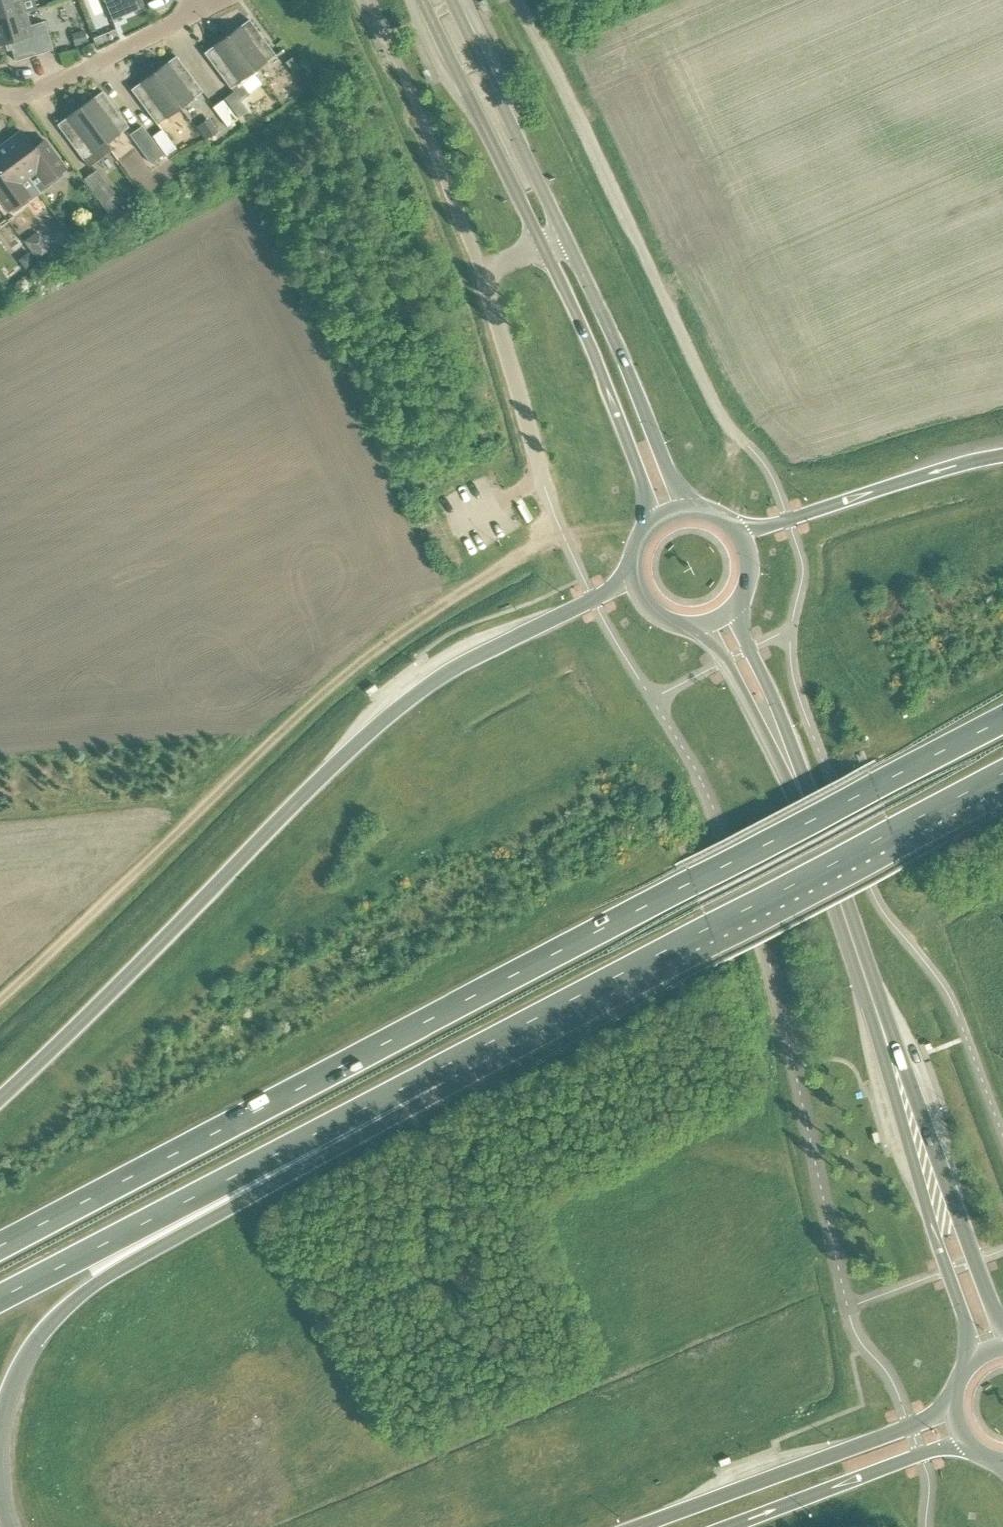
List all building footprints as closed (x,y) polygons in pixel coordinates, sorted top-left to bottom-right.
[(24,12),(36,9),(33,0),(0,0),(0,20),(24,12)] [(112,21),(144,7),(141,0),(103,0),(112,21)] [(96,2),(82,9),(93,31),(106,24),(96,2)] [(0,20),(0,45),(9,42),(15,61),(52,50),(44,22),(28,26),(24,12),(0,20)] [(226,36),(252,72),(275,56),(248,20),(226,36)] [(71,34),(75,47),(88,43),(84,31),(71,34)] [(252,72),(226,36),(203,53),(230,89),(233,93),(224,99),(238,118),(248,111),(240,102),(249,95),(239,82),(252,72)] [(175,56),(153,73),(179,109),(202,92),(175,56)] [(293,58),(286,63),(293,73),(300,68),(293,58)] [(179,109),(153,73),(130,90),(157,126),(179,109)] [(101,91),(79,108),(105,144),(128,127),(101,91)] [(212,108),(227,127),(236,120),(222,100),(212,108)] [(105,144),(79,108),(56,125),(83,161),(105,144)] [(209,119),(198,127),(207,139),(218,131),(209,119)] [(142,127),(130,135),(151,165),(164,156),(142,127)] [(162,130),(153,137),(167,156),(176,149),(162,130)] [(3,145),(27,177),(33,173),(43,185),(54,177),(64,170),(43,141),(34,148),(21,131),(3,145)] [(3,145),(0,147),(0,198),(9,211),(28,196),(19,184),(27,177),(3,145)] [(97,171),(83,181),(113,221),(126,211),(97,171)] [(85,228),(74,229),(76,243),(86,242),(85,228)] [(39,233),(26,242),(39,260),(51,251),(39,233)] [(29,253),(18,261),(26,271),(36,263),(29,253)]
